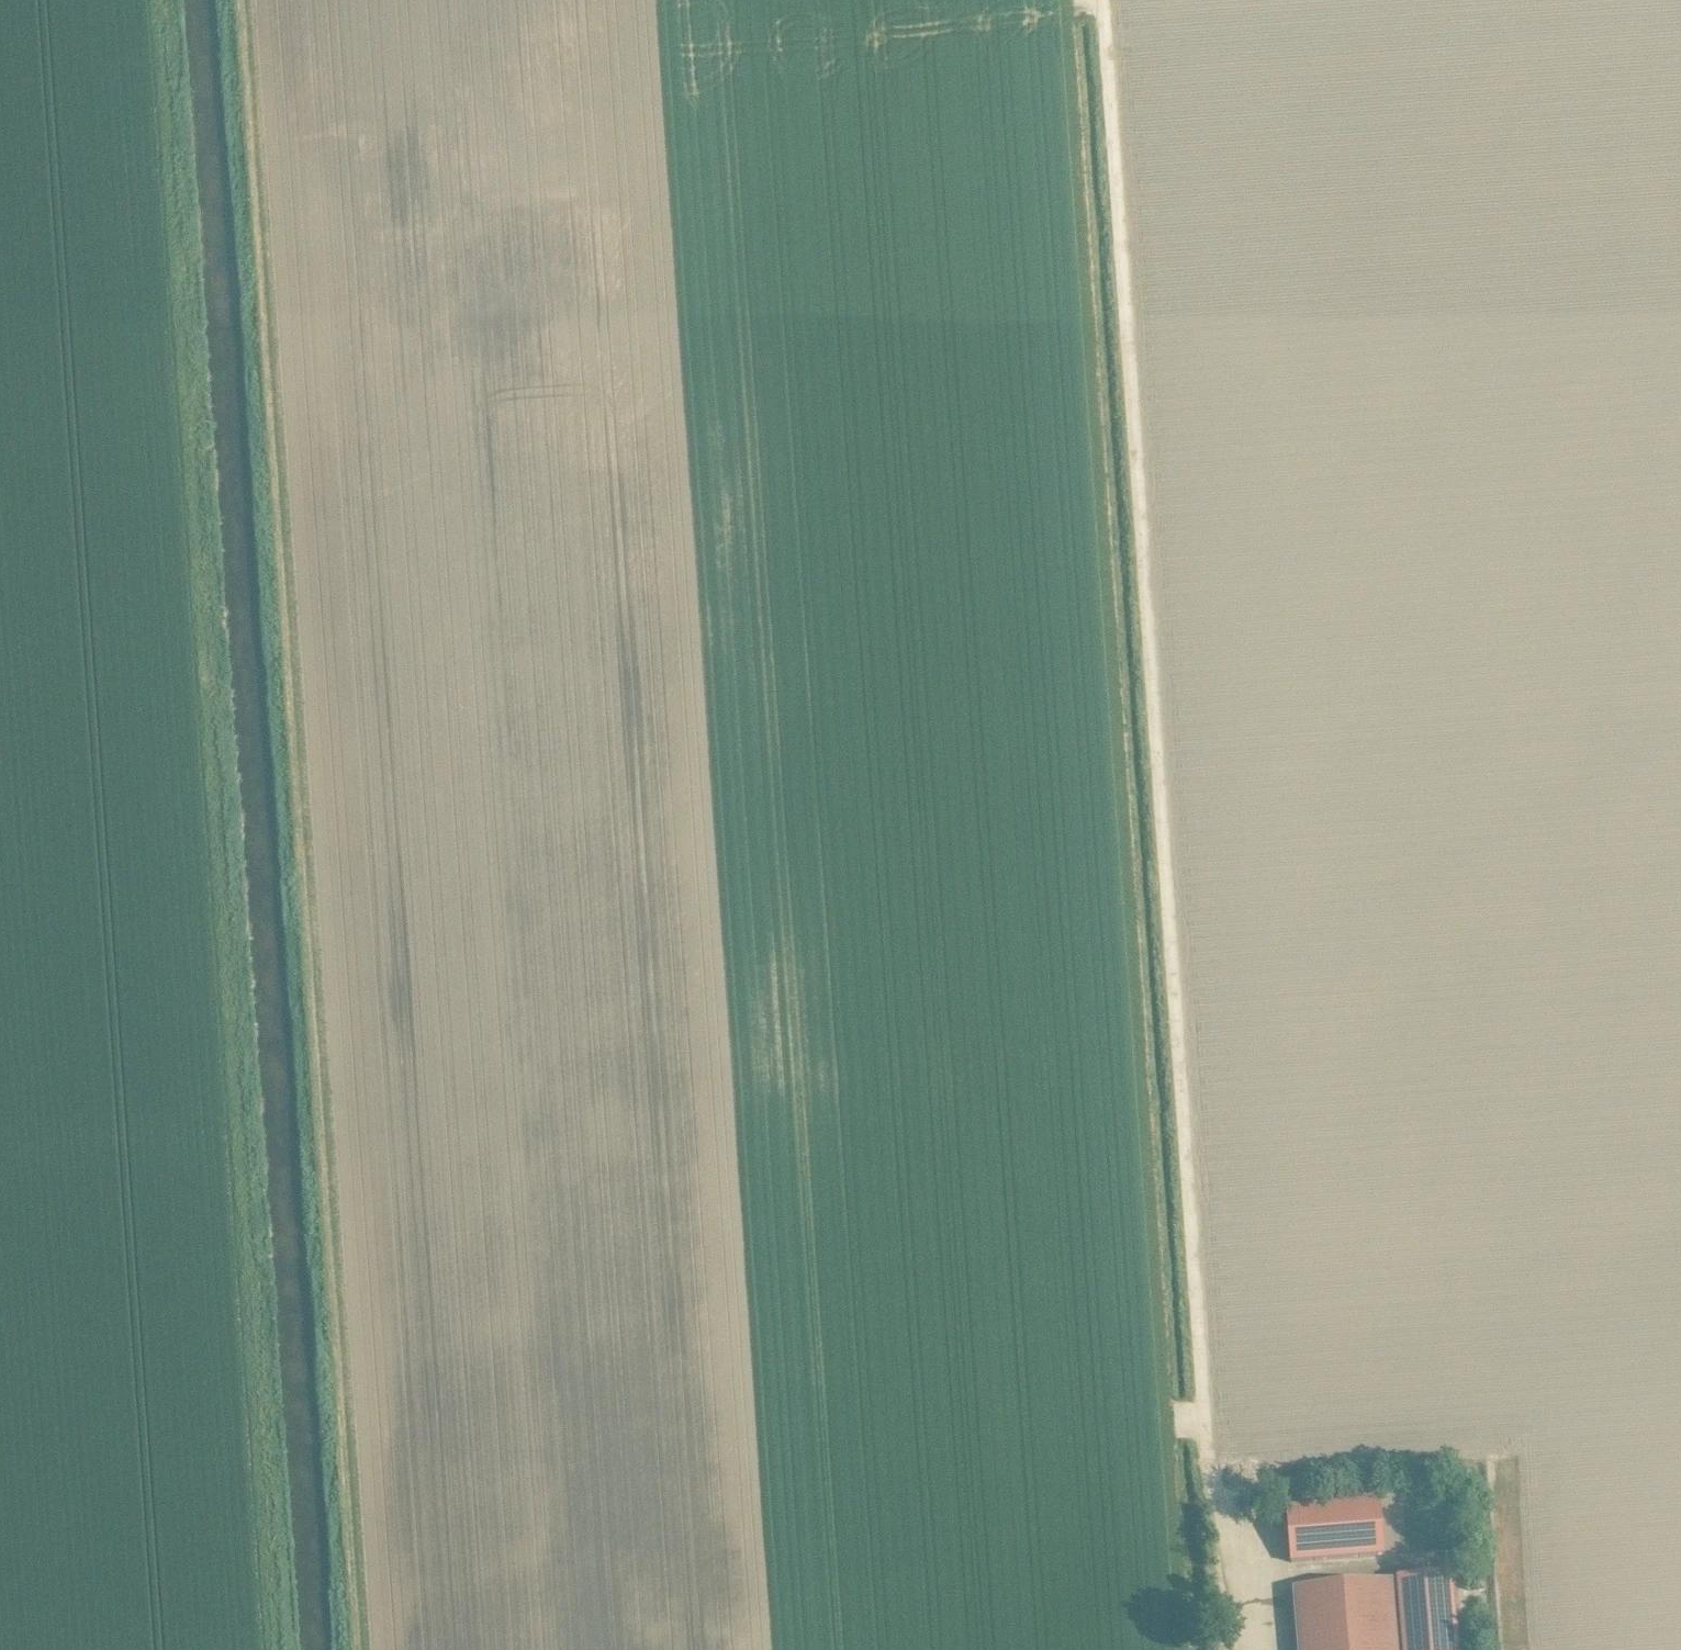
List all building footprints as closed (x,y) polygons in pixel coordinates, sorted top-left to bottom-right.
[(1289,1561),(1384,1553),(1379,1499),(1285,1507),(1289,1561)] [(1451,1574),(1397,1578),(1402,1649),(1457,1649),(1451,1574)] [(1392,1579),(1291,1586),(1296,1649),(1398,1649),(1392,1579)]
